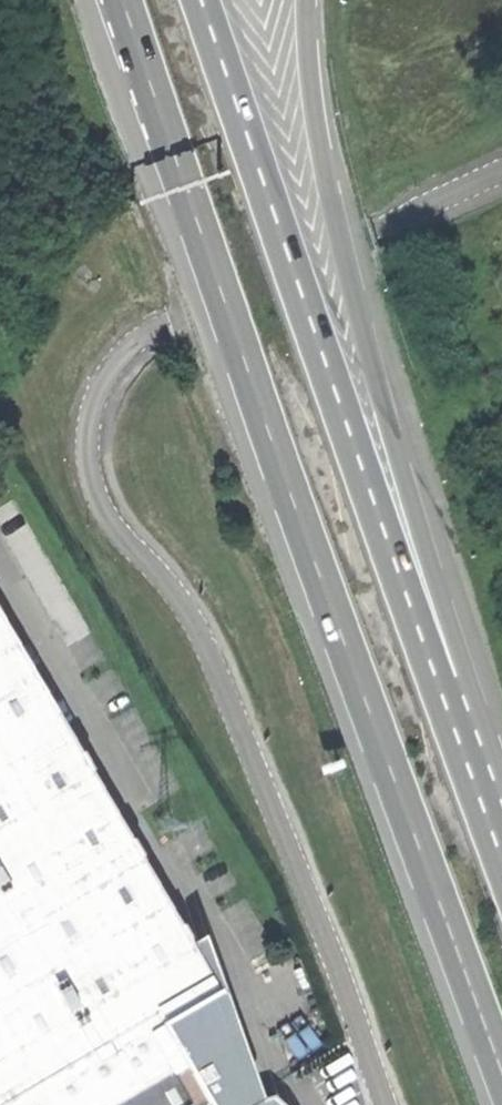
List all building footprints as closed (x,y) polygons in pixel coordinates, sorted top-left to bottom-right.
[(155,1020),(213,987),(0,623),(0,1104),(204,1104),(155,1020)]
